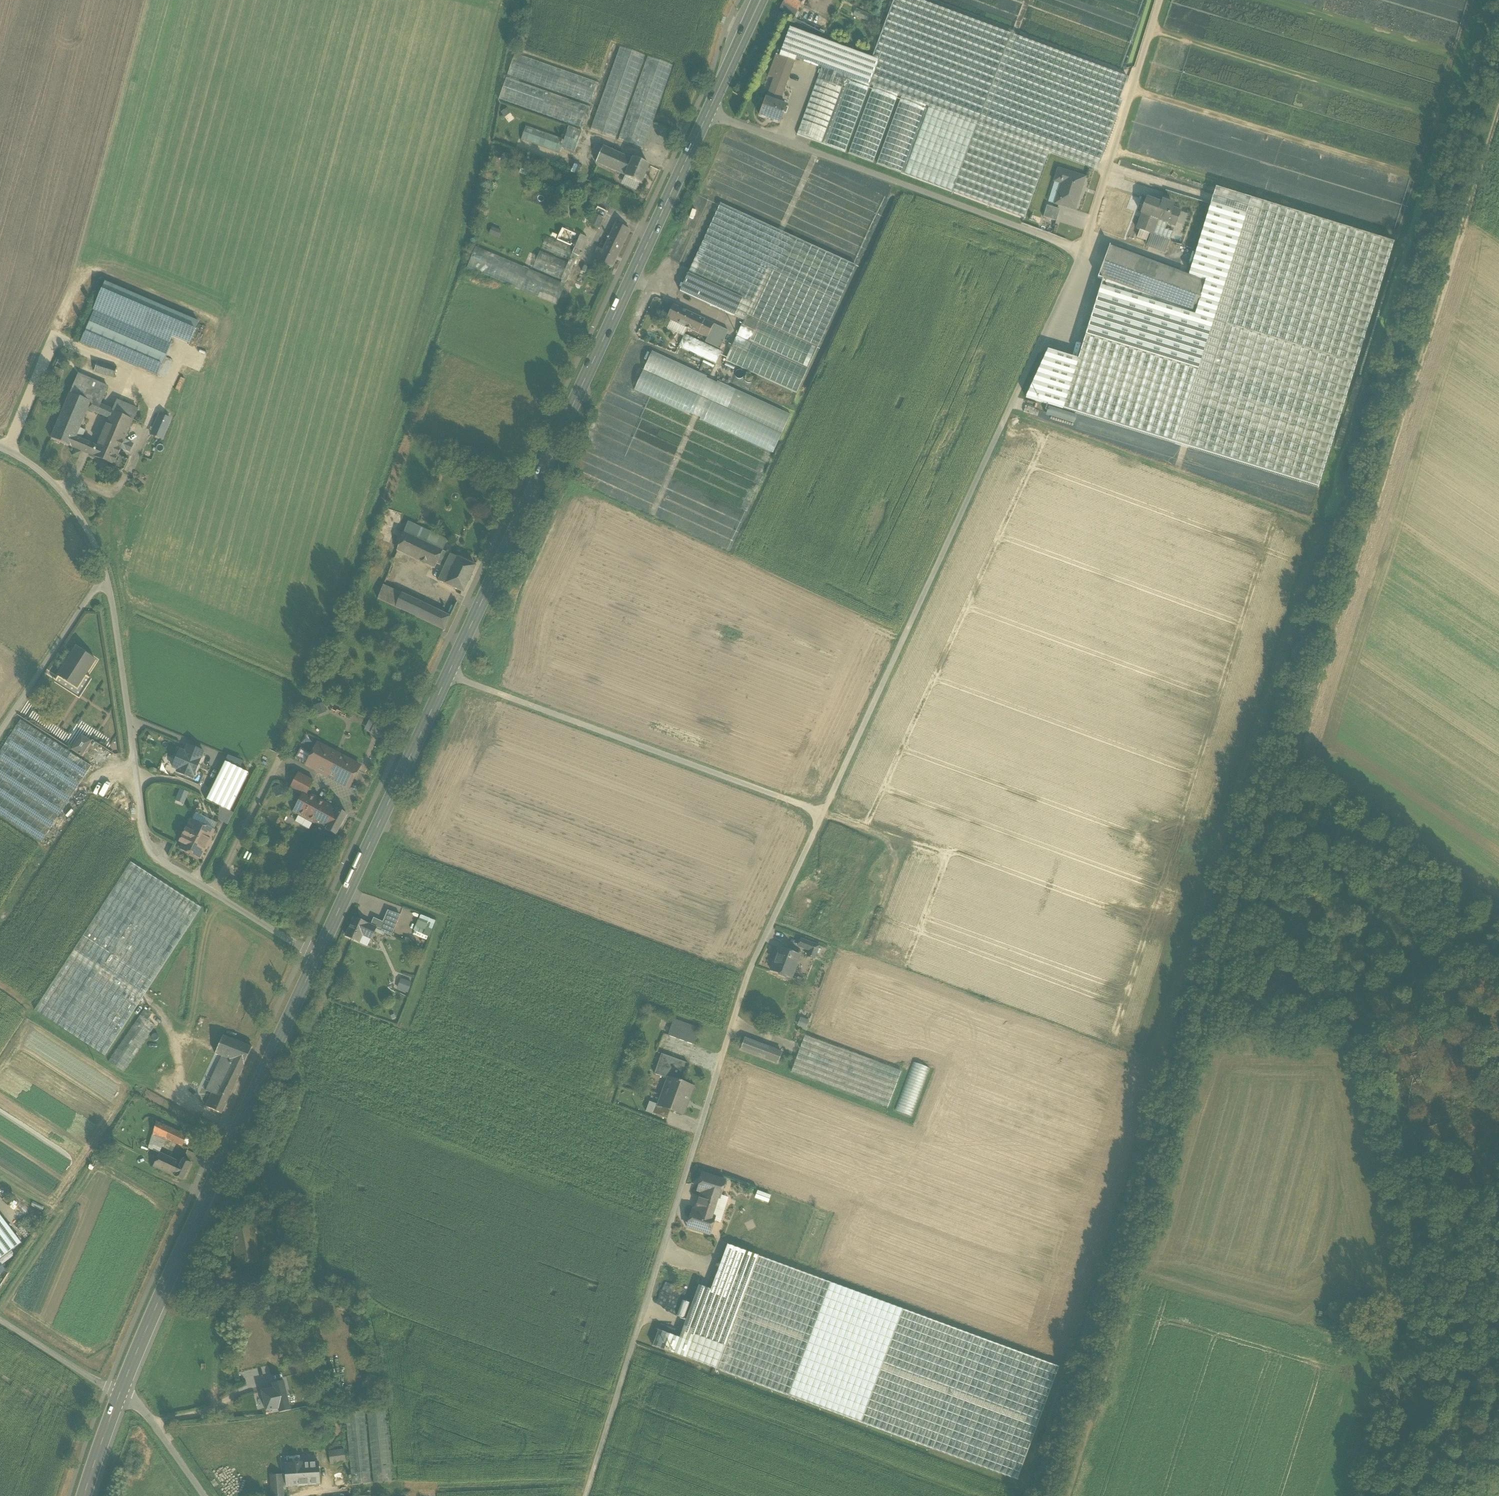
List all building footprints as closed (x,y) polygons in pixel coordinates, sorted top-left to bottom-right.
[(783,3),(797,11),(803,0),(785,0),(783,3)] [(916,0),(893,0),(871,59),(878,61),(868,85),(869,86),(926,107),(1049,153),(1097,171),(1122,102),(1119,101),(1127,79),(916,0)] [(871,59),(789,29),(779,56),(795,62),(796,59),(821,68),(846,77),(868,85),(878,61),(871,59)] [(620,47),(590,130),(615,139),(645,56),(620,47)] [(599,83),(515,53),(507,75),(591,105),(599,83)] [(779,56),(776,55),(768,77),(773,79),(766,99),(779,104),(795,62),(779,56)] [(647,57),(618,140),(643,149),(673,66),(647,57)] [(846,77),(821,68),(817,80),(842,89),(846,77)] [(842,89),(817,80),(796,135),(845,153),(869,86),(868,85),(846,77),(842,89)] [(590,107),(506,78),(498,100),(583,129),(590,107)] [(926,107),(869,86),(845,153),(901,173),(926,107)] [(766,99),(765,99),(759,116),(780,124),(786,107),(779,104),(766,99)] [(582,132),(531,114),(531,113),(504,104),(497,125),(561,148),(574,153),(582,132)] [(926,107),(901,173),(1024,219),(1049,153),(926,107)] [(561,148),(497,125),(495,131),(559,154),(561,148)] [(625,157),(603,147),(596,163),(618,173),(625,157)] [(632,160),(625,157),(618,173),(625,176),(632,160)] [(649,166),(633,159),(632,160),(625,176),(624,177),(641,185),(649,166)] [(1085,178),(1058,170),(1054,182),(1061,184),(1054,204),(1074,211),(1085,178)] [(1102,280),(1077,360),(1047,350),(1026,399),(1317,488),(1393,244),(1215,188),(1188,277),(1203,282),(1192,313),(1102,280)] [(1160,204),(1145,199),(1140,214),(1142,214),(1136,230),(1142,232),(1151,235),(1157,220),(1167,224),(1168,220),(1176,223),(1180,212),(1172,209),(1173,206),(1161,201),(1160,204)] [(855,266),(720,204),(704,239),(839,301),(855,266)] [(1059,210),(1046,206),(1043,218),(1056,222),(1059,210)] [(607,211),(598,207),(595,213),(604,218),(607,211)] [(604,218),(595,213),(592,220),(601,224),(604,218)] [(601,224),(592,220),(589,225),(599,229),(601,224)] [(1157,220),(1151,235),(1169,242),(1173,232),(1165,229),(1167,224),(1157,220)] [(629,231),(616,224),(609,237),(623,244),(629,231)] [(476,244),(533,268),(539,253),(530,249),(531,247),(483,227),(476,244)] [(583,232),(574,228),(568,242),(575,246),(580,236),(581,237),(583,232)] [(1140,238),(1149,241),(1151,235),(1142,232),(1140,238)] [(1169,242),(1151,235),(1149,241),(1148,245),(1166,251),(1169,242)] [(573,249),(546,236),(541,248),(568,260),(573,249)] [(575,246),(574,249),(579,251),(578,254),(582,255),(589,240),(581,237),(580,236),(575,246)] [(598,260),(598,262),(611,268),(623,244),(609,237),(602,253),(598,260)] [(839,301),(704,239),(688,275),(743,300),(735,318),(743,321),(746,315),(817,348),(839,301)] [(564,284),(476,247),(468,267),(555,305),(564,284)] [(1188,277),(1109,247),(1097,278),(1102,280),(1192,313),(1203,282),(1188,277)] [(567,263),(559,280),(566,282),(578,254),(579,251),(574,249),(573,249),(568,260),(567,263)] [(567,263),(540,251),(539,253),(533,268),(559,280),(567,263)] [(743,300),(688,275),(680,292),(735,318),(743,300)] [(89,324),(166,357),(172,345),(169,343),(172,337),(188,345),(198,323),(106,283),(89,324)] [(688,313),(673,306),(667,319),(682,326),(688,313)] [(703,320),(688,313),(682,326),(697,333),(703,320)] [(817,348),(746,315),(743,321),(736,336),(807,369),(817,348)] [(713,325),(703,320),(697,333),(707,338),(713,325)] [(166,357),(89,324),(80,343),(158,377),(166,357)] [(728,332),(713,325),(707,338),(705,342),(719,349),(728,332)] [(721,352),(684,335),(679,347),(715,364),(721,352)] [(807,369),(736,336),(725,361),(796,394),(807,369)] [(671,341),(668,347),(674,350),(677,344),(671,341)] [(790,415),(717,382),(717,383),(706,378),(707,377),(652,352),(634,390),(689,415),(690,413),(700,418),(700,420),(772,453),(790,415)] [(72,357),(60,353),(58,362),(69,365),(72,357)] [(117,369),(97,363),(94,372),(114,378),(117,369)] [(744,377),(744,375),(744,373),(743,372),(741,371),(739,370),(738,371),(736,372),(735,373),(735,375),(735,377),(736,378),(738,379),(739,379),(741,379),(743,378),(744,377)] [(107,388),(78,375),(70,393),(89,401),(100,405),(107,388)] [(753,381),(753,379),(753,377),(752,376),(750,375),(749,375),(747,375),(745,376),(744,377),(744,379),(744,381),(745,382),(747,383),(749,384),(750,383),(752,382),(753,381)] [(89,402),(69,394),(50,439),(71,448),(75,438),(79,429),(87,411),(90,403),(89,402)] [(100,405),(89,401),(89,402),(90,403),(87,411),(102,417),(106,408),(100,405)] [(138,411),(117,402),(113,412),(134,421),(138,411)] [(134,421),(113,412),(100,440),(121,449),(122,447),(125,449),(127,444),(124,443),(134,421)] [(75,438),(81,441),(85,431),(79,429),(75,438)] [(75,438),(71,448),(82,452),(86,443),(81,441),(75,438)] [(121,449),(100,440),(97,448),(92,446),(88,455),(114,466),(118,457),(121,449)] [(128,461),(118,457),(114,466),(115,470),(121,472),(124,470),(128,461)] [(410,522),(404,534),(443,552),(448,539),(410,522)] [(436,565),(443,552),(404,534),(397,553),(434,569),(436,565)] [(443,552),(436,565),(444,569),(451,556),(443,552)] [(444,569),(439,582),(463,593),(476,567),(451,556),(444,569)] [(403,595),(384,586),(378,600),(396,608),(403,595)] [(450,618),(403,595),(396,608),(444,632),(450,618)] [(96,661),(76,648),(58,677),(77,689),(96,661)] [(322,702),(314,705),(317,714),(325,711),(322,702)] [(21,720),(0,751),(0,817),(40,843),(83,779),(74,772),(82,760),(21,720)] [(92,742),(81,735),(72,750),(82,757),(92,742)] [(316,744),(306,740),(301,749),(296,760),(306,765),(316,744)] [(286,755),(296,760),(301,749),(292,744),(286,755)] [(349,761),(316,744),(306,765),(339,782),(349,761)] [(204,753),(191,747),(188,754),(180,751),(172,768),(178,770),(177,773),(192,780),(204,753)] [(82,760),(74,772),(83,779),(91,767),(82,760)] [(360,767),(349,761),(339,782),(350,788),(360,767)] [(248,774),(225,762),(206,800),(230,812),(248,774)] [(312,785),(299,778),(293,788),(303,793),(307,795),(312,785)] [(293,788),(284,806),(294,812),(303,793),(293,788)] [(175,800),(183,804),(188,792),(179,789),(175,800)] [(307,795),(303,793),(294,812),(327,829),(337,811),(307,795)] [(327,829),(326,832),(336,837),(347,815),(337,810),(337,811),(327,829)] [(201,825),(215,827),(216,821),(202,818),(201,825)] [(213,831),(191,820),(186,830),(182,836),(183,836),(180,842),(179,842),(183,844),(180,850),(199,859),(206,846),(208,846),(210,842),(209,840),(213,831)] [(131,863),(35,1011),(105,1056),(201,908),(131,863)] [(400,916),(388,911),(383,923),(382,923),(395,928),(400,916)] [(413,930),(428,937),(435,920),(419,914),(413,930)] [(367,925),(354,919),(346,937),(367,947),(375,929),(376,929),(370,926),(367,925)] [(395,928),(382,923),(383,923),(374,919),(370,926),(376,929),(375,929),(391,937),(395,928)] [(819,947),(801,940),(798,947),(809,951),(807,957),(814,959),(819,947)] [(799,957),(780,949),(775,962),(774,962),(770,971),(778,973),(779,975),(785,978),(787,977),(791,978),(799,957)] [(399,989),(408,993),(411,984),(402,981),(399,989)] [(145,1007),(136,1021),(150,1031),(155,1025),(147,1020),(152,1012),(149,1010),(150,1009),(149,1008),(148,1009),(145,1007)] [(805,1028),(807,1021),(799,1018),(797,1025),(805,1028)] [(700,1030),(673,1020),(667,1036),(694,1046),(700,1030)] [(135,1021),(107,1061),(122,1071),(150,1031),(136,1021),(135,1021)] [(159,1041),(159,1039),(159,1037),(158,1035),(156,1034),(154,1034),(152,1034),(150,1035),(149,1037),(149,1039),(149,1041),(151,1042),(152,1044),(154,1044),(156,1044),(158,1042),(159,1041)] [(252,1047),(223,1036),(215,1055),(221,1057),(243,1066),(252,1047)] [(901,1072),(805,1036),(791,1072),(887,1108),(901,1072)] [(194,1039),(185,1040),(188,1059),(196,1058),(197,1058),(194,1039)] [(770,1048),(745,1039),(741,1050),(766,1060),(770,1048)] [(782,1053),(770,1048),(766,1060),(777,1064),(782,1053)] [(687,1065),(661,1055),(654,1075),(668,1080),(668,1079),(680,1083),(687,1065)] [(243,1066),(221,1057),(206,1091),(212,1094),(213,1092),(216,1093),(217,1089),(222,1090),(224,1085),(233,1089),(243,1066)] [(196,1058),(188,1059),(190,1071),(198,1069),(196,1058)] [(912,1064),(895,1112),(913,1119),(931,1070),(912,1064)] [(680,1083),(668,1079),(668,1080),(658,1105),(658,1107),(671,1112),(682,1116),(692,1088),(680,1083)] [(216,1093),(213,1092),(212,1094),(207,1108),(222,1114),(233,1089),(224,1085),(222,1090),(217,1089),(216,1093)] [(652,1114),(655,1104),(648,1101),(644,1111),(652,1114)] [(671,1112),(658,1107),(658,1105),(655,1104),(652,1114),(668,1120),(671,1112)] [(156,1122),(153,1134),(165,1139),(182,1147),(187,1136),(156,1122)] [(153,1134),(149,1148),(152,1150),(158,1153),(165,1139),(153,1134)] [(145,1164),(174,1177),(180,1163),(158,1153),(152,1150),(145,1164)] [(111,1158),(121,1162),(124,1156),(114,1152),(111,1158)] [(191,1163),(182,1159),(180,1163),(174,1177),(183,1181),(191,1163)] [(725,1182),(702,1174),(697,1191),(701,1193),(720,1199),(721,1196),(725,1182)] [(772,1194),(758,1189),(753,1201),(768,1206),(772,1194)] [(720,1199),(701,1193),(695,1212),(715,1218),(714,1221),(720,1223),(728,1198),(721,1196),(720,1199)] [(0,1201),(0,1258),(27,1237),(0,1201)] [(695,1212),(692,1211),(687,1228),(709,1235),(714,1221),(715,1218),(695,1212)] [(253,1225),(231,1229),(233,1244),(241,1242),(255,1238),(253,1225)] [(255,1238),(241,1242),(233,1244),(238,1267),(260,1263),(255,1238)] [(698,1286),(679,1338),(673,1336),(667,1351),(716,1370),(758,1256),(727,1245),(710,1290),(698,1286)] [(974,1336),(758,1256),(716,1370),(933,1450),(974,1336)] [(694,1295),(687,1292),(678,1317),(685,1320),(694,1295)] [(667,1351),(673,1336),(659,1331),(654,1346),(667,1351)] [(1058,1367),(974,1336),(933,1450),(1017,1481),(1058,1367)] [(284,1383),(273,1385),(274,1390),(263,1393),(267,1411),(279,1409),(280,1412),(290,1410),(284,1383)] [(386,1409),(368,1411),(374,1483),(393,1481),(386,1409)] [(365,1411),(346,1413),(351,1474),(371,1472),(365,1411)] [(308,1448),(281,1450),(282,1458),(284,1458),(285,1465),(295,1465),(306,1464),(306,1456),(308,1456),(308,1448)] [(344,1451),(328,1453),(330,1465),(344,1463),(343,1458),(345,1458),(344,1451)] [(306,1464),(295,1465),(296,1487),(320,1485),(319,1463),(306,1464)] [(285,1465),(286,1475),(270,1477),(272,1495),(283,1495),(283,1488),(296,1487),(295,1465),(285,1465)] [(371,1472),(351,1474),(352,1485),(372,1483),(371,1472)]
